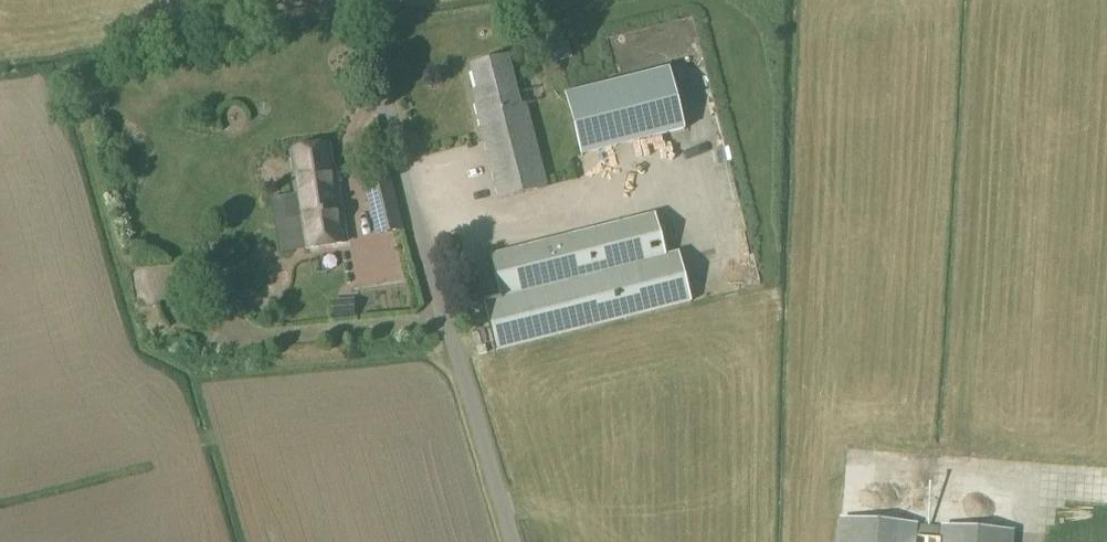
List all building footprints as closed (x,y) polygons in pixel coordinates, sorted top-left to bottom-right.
[(549,48),(553,63),(571,58),(567,43),(549,48)] [(475,66),(470,67),(476,89),(474,90),(477,102),(502,200),(547,188),(546,187),(526,106),(520,107),(514,83),(508,58),(475,66)] [(669,67),(565,93),(581,156),(686,130),(669,67)] [(297,194),(283,197),(287,219),(300,217),(305,247),(347,241),(336,175),(335,168),(333,169),(329,146),(293,152),(296,174),(294,174),(297,194)] [(386,163),(362,169),(378,235),(402,229),(386,163)] [(170,177),(172,188),(192,185),(191,174),(170,177)] [(502,300),(485,304),(497,352),(692,302),(680,254),(667,257),(656,215),(491,257),(502,300)] [(997,484),(996,473),(978,474),(978,485),(997,484)] [(909,506),(931,508),(933,488),(911,485),(909,506)] [(915,525),(842,520),(840,541),(913,541),(915,525)] [(1011,532),(943,527),(942,541),(1011,541),(1011,532)]
